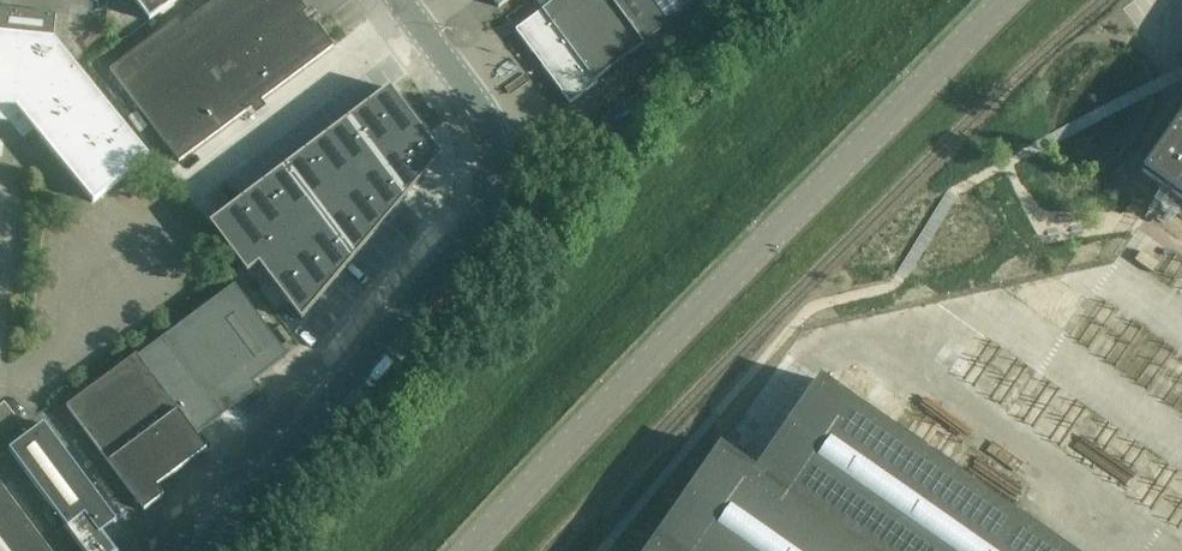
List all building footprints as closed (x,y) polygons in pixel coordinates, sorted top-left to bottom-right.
[(316,24),(312,27),(303,15),(307,12),(298,0),(217,0),(183,25),(178,18),(109,70),(178,163),(333,47),(316,24)] [(149,22),(178,0),(133,0),(149,22)] [(570,104),(597,84),(595,81),(644,44),(612,0),(557,0),(516,31),(570,104)] [(644,44),(690,10),(704,0),(612,0),(644,44)] [(8,122),(22,139),(34,130),(93,203),(149,157),(53,40),(56,15),(0,9),(0,121),(8,122)] [(223,214),(209,225),(247,274),(258,266),(301,322),(304,319),(303,318),(317,302),(317,303),(321,298),(320,298),(334,282),(335,282),(338,278),(338,277),(352,261),(352,262),(356,257),(355,257),(369,241),(373,237),(386,220),(387,221),(390,217),(390,216),(404,200),(408,196),(407,196),(421,180),(441,157),(389,89),(386,91),(370,104),(369,104),(365,107),(349,120),(348,119),(344,123),(345,123),(328,136),(327,135),(323,138),(324,139),(307,151),(302,154),(303,155),(286,167),(282,170),(265,183),(261,186),(244,199),(244,198),(240,202),(224,215),(223,214)] [(1141,173),(1181,202),(1181,114),(1141,173)] [(234,285),(137,358),(196,437),(256,392),(257,391),(251,384),(287,357),(234,285)] [(156,488),(206,450),(196,437),(137,358),(136,356),(66,408),(144,511),(163,497),(156,488)] [(819,378),(755,471),(719,446),(646,550),(1067,550),(819,378)] [(9,451),(66,528),(63,530),(79,550),(116,550),(102,533),(116,523),(43,425),(9,451)] [(0,486),(0,550),(48,550),(0,486)]
